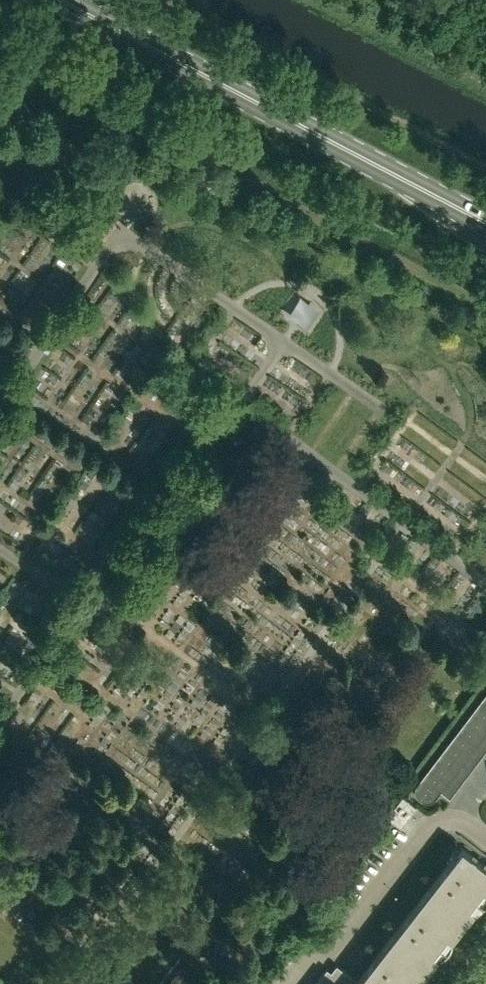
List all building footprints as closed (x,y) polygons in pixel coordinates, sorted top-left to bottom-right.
[(485,710),(485,696),(485,695),(478,704),(485,710)] [(485,725),(485,710),(478,704),(471,713),(485,725)] [(471,713),(464,722),(485,739),(485,725),(471,713)] [(484,752),(485,750),(485,739),(464,722),(457,732),(484,752)] [(450,741),(477,762),(484,752),(457,732),(450,741)] [(443,750),(470,771),(477,762),(450,741),(443,750)] [(463,780),(470,771),(443,750),(436,759),(463,780)] [(429,769),(456,789),(463,780),(436,759),(429,769)] [(429,769),(416,785),(415,787),(414,788),(414,790),(414,791),(414,793),(415,795),(416,796),(417,797),(418,798),(421,801),(423,802),(424,802),(426,803),(427,803),(429,803),(431,802),(432,801),(433,800),(434,799),(440,792),(449,799),(456,789),(429,769)] [(409,981),(413,983),(416,983),(437,957),(431,953),(446,934),(451,938),(474,909),(469,905),(483,887),(485,890),(485,868),(461,848),(357,981),(336,965),(331,972),(327,969),(315,983),(407,983),(409,981)]
